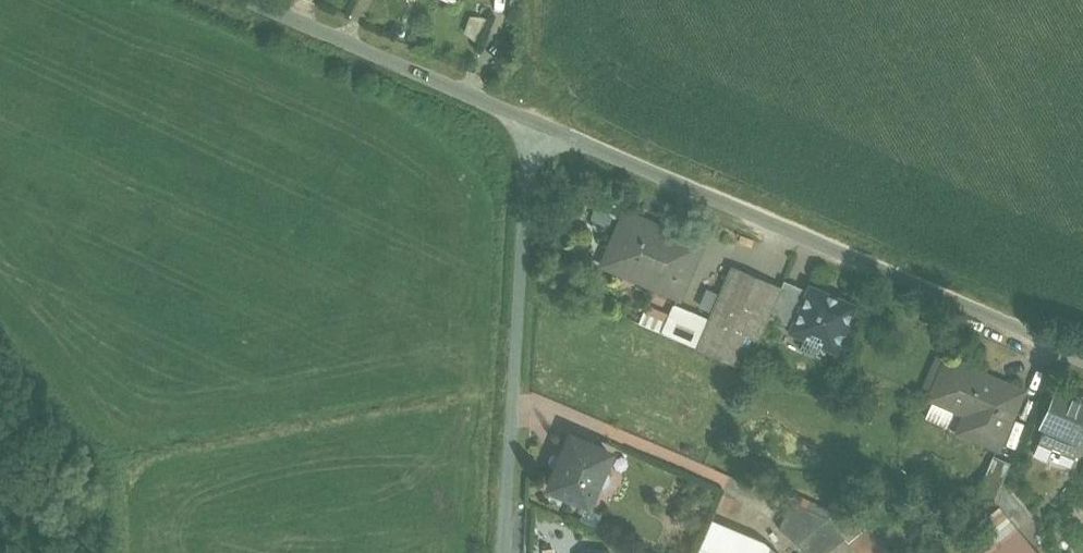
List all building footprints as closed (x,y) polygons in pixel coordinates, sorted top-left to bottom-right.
[(653,225),(625,213),(603,263),(678,295),(687,274),(683,272),(695,243),(669,232),(666,233),(664,234),(656,230),(656,228),(655,226),(653,225)] [(710,319),(698,347),(747,368),(770,315),(782,286),(733,265),(710,319)] [(809,290),(785,279),(782,286),(770,315),(794,326),(809,290)] [(855,305),(811,286),(794,326),(792,330),(806,336),(801,348),(817,355),(822,342),(836,349),(855,305)] [(638,321),(658,330),(666,311),(646,302),(638,321)] [(710,319),(675,304),(663,332),(698,347),(710,319)] [(1023,390),(948,358),(932,397),(972,414),(965,432),(998,446),(998,447),(1023,390)] [(1057,390),(1042,424),(1046,425),(1038,443),(1052,448),(1053,446),(1062,450),(1061,452),(1075,458),(1082,441),(1082,397),(1082,400),(1080,400),(1079,402),(1071,398),(1072,396),(1057,390)] [(611,451),(572,434),(565,450),(564,451),(562,450),(562,452),(564,452),(558,467),(556,466),(555,467),(556,468),(557,469),(550,485),(589,502),(596,486),(597,485),(601,487),(604,487),(607,487),(609,486),(611,483),(612,481),(613,478),(612,475),(610,472),(609,470),(604,468),(604,467),(611,451)] [(998,446),(974,500),(995,499),(1011,462),(995,455),(998,447),(998,446)] [(827,516),(790,500),(778,526),(796,542),(827,516)] [(796,542),(804,552),(822,552),(843,536),(827,516),(796,542)] [(709,524),(697,552),(777,552),(709,524)] [(992,552),(1040,552),(1021,530),(992,552)]
